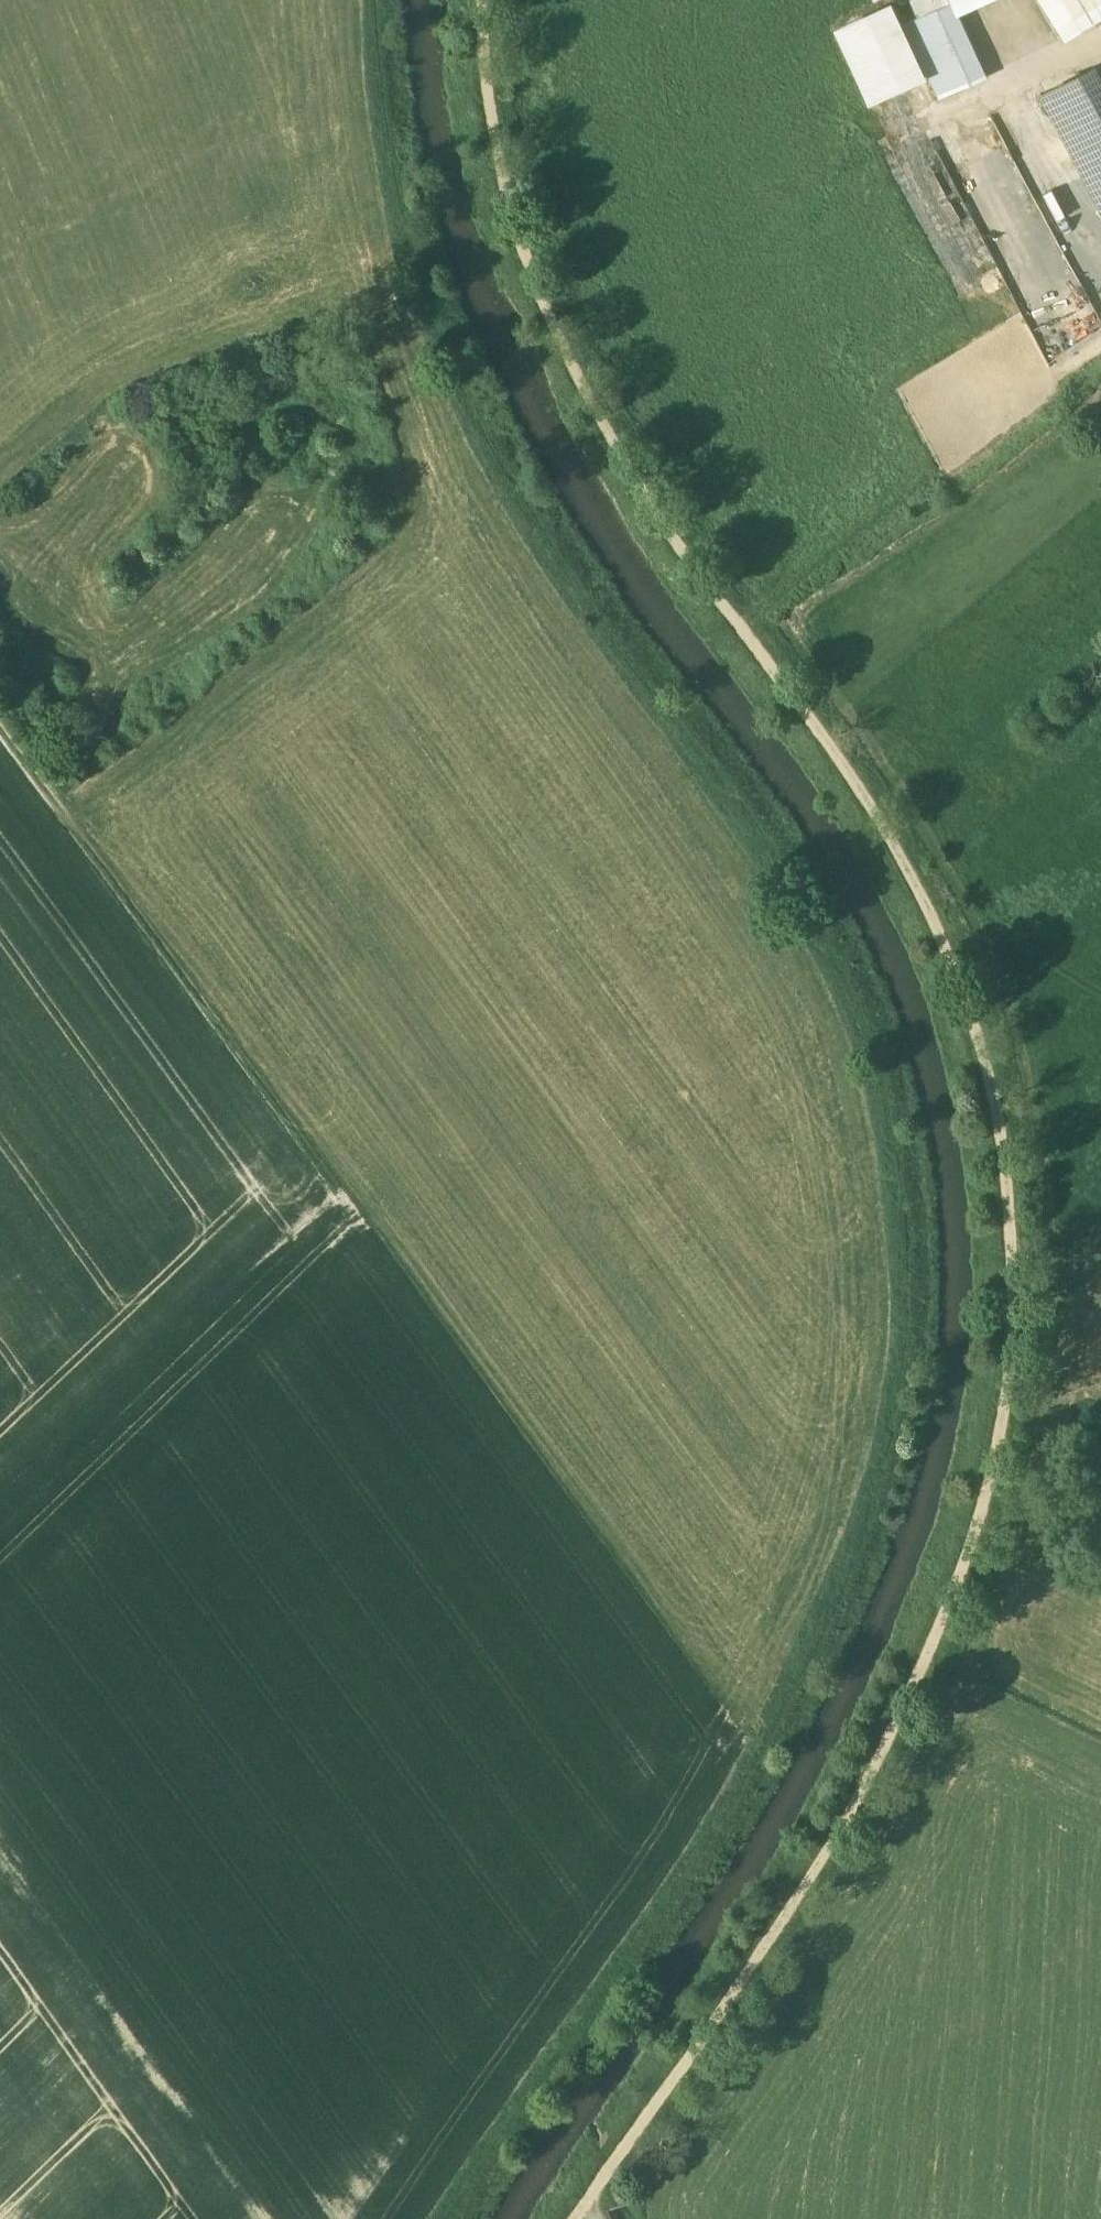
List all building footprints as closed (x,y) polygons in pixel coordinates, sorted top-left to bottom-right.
[(985,76),(958,18),(949,0),(903,0),(868,17),(902,89),(929,76),(939,97),(985,76)] [(958,18),(992,0),(949,0),(958,18)] [(1060,40),(1100,17),(1100,0),(1037,0),(1060,40)] [(862,108),(902,89),(868,17),(828,36),(862,108)] [(1097,66),(1042,95),(1100,207),(1100,73),(1097,66)]
